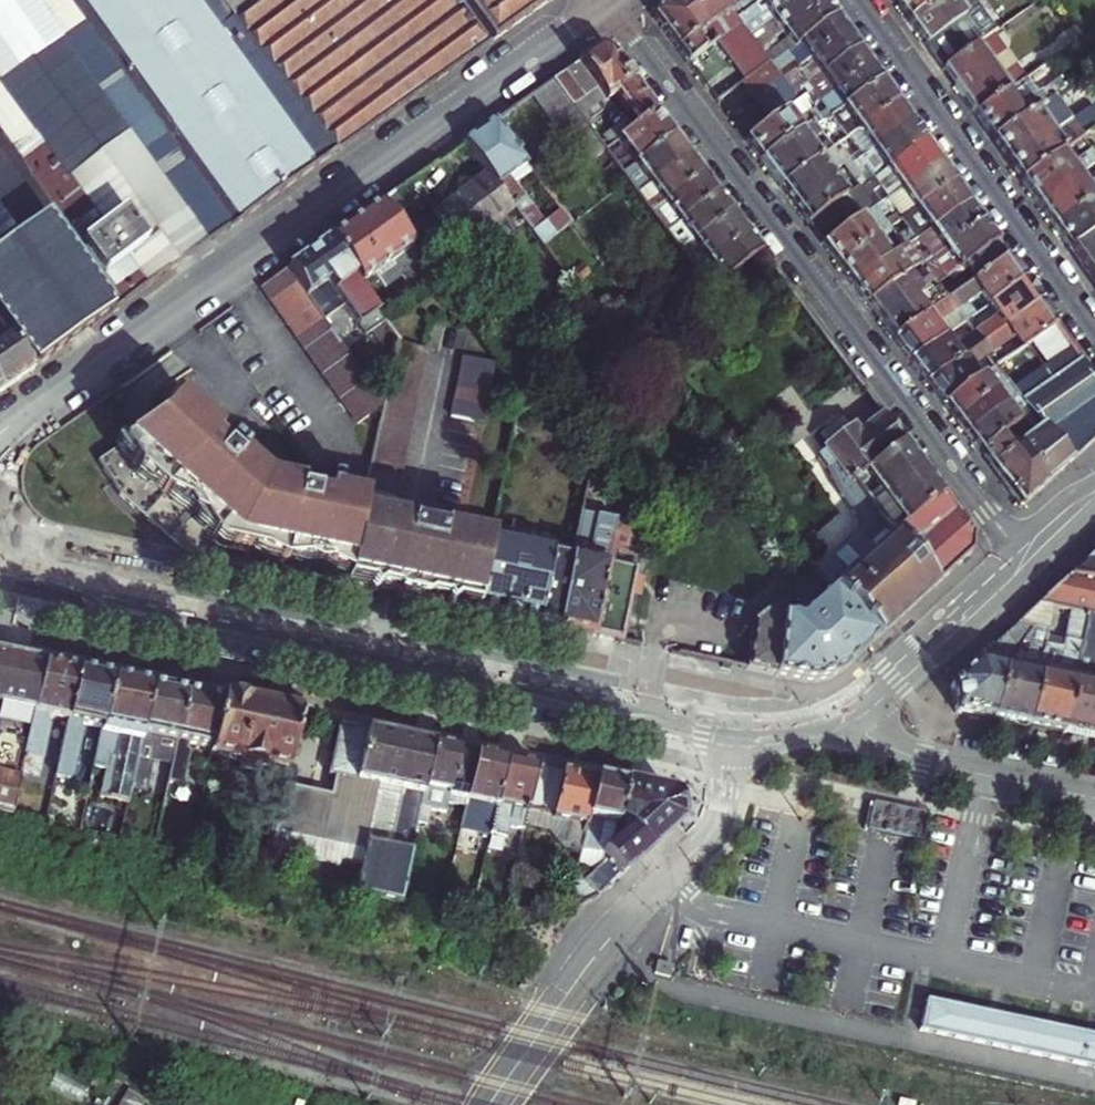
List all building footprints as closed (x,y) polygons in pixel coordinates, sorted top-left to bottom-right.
[(6,332),(32,369),(552,0),(0,0),(0,324),(6,332)] [(680,0),(666,0),(654,9),(654,8),(652,19),(653,19),(686,64),(713,45),(680,0)] [(713,45),(716,43),(739,25),(735,20),(734,19),(727,24),(723,18),(730,13),(728,11),(722,3),(720,0),(680,0),(713,45)] [(763,0),(743,0),(728,11),(730,13),(734,19),(735,20),(763,0)] [(797,0),(763,0),(735,20),(739,25),(747,36),(797,0)] [(822,0),(797,0),(747,36),(752,43),(758,50),(782,33),(824,3),(822,0)] [(907,21),(937,0),(892,0),(907,21)] [(907,21),(942,71),(988,39),(994,35),(969,0),(937,0),(907,21)] [(824,3),(782,33),(793,47),(798,43),(834,18),(824,3)] [(798,43),(810,59),(846,34),(834,18),(798,43)] [(747,36),(739,25),(716,43),(729,61),(752,43),(747,36)] [(1042,68),(1080,41),(1072,28),(1033,55),(1042,68)] [(846,34),(810,59),(822,74),(857,49),(846,34)] [(993,47),(988,39),(942,71),(974,116),(1019,84),(1009,70),(995,79),(980,57),(993,47)] [(758,50),(752,43),(729,61),(743,80),(767,62),(758,50)] [(576,64),(595,90),(604,102),(614,95),(637,125),(654,113),(607,51),(597,49),(597,50),(576,64)] [(822,74),(833,90),(868,65),(857,49),(822,74)] [(788,75),(777,59),(769,64),(778,76),(781,80),(788,75)] [(741,82),(752,96),(778,76),(769,64),(767,62),(743,80),(741,82)] [(576,64),(550,82),(571,110),(595,90),(576,64)] [(868,65),(833,90),(844,105),(879,81),(868,65)] [(761,108),(787,88),(785,85),(782,82),(781,80),(778,76),(752,96),(761,108)] [(791,81),(785,85),(787,88),(791,93),(797,88),(791,81)] [(879,81),(844,105),(841,107),(852,122),(848,125),(845,122),(823,137),(826,141),(832,148),(836,145),(848,137),(895,103),(879,81)] [(1023,81),(1019,84),(974,116),(992,142),(1033,113),(1063,93),(1056,82),(1034,97),(1023,81)] [(791,93),(787,88),(761,108),(771,120),(784,110),(797,100),(791,93)] [(797,88),(791,93),(797,100),(803,96),(799,91),(797,88)] [(807,102),(811,108),(821,122),(828,117),(816,101),(814,97),(807,102)] [(909,123),(895,103),(848,137),(857,150),(846,158),(851,165),(909,123)] [(744,140),(759,161),(812,122),(815,126),(821,122),(811,108),(792,121),(784,110),(771,120),(744,140)] [(637,125),(632,129),(627,133),(621,137),(617,141),(602,152),(620,176),(626,171),(634,165),(671,136),(654,113),(637,125)] [(1049,138),(1033,113),(992,142),(1020,183),(1059,155),(1079,141),(1092,133),(1084,121),(1071,130),(1068,125),(1049,138)] [(779,186),(818,158),(807,143),(820,133),(815,126),(812,122),(759,161),(779,186)] [(623,128),(627,133),(632,129),(628,123),(623,128)] [(909,123),(851,165),(856,172),(869,164),(877,176),(886,169),(923,143),(909,123)] [(523,164),(493,124),(463,145),(487,176),(514,211),(525,226),(540,246),(567,225),(557,212),(543,223),(514,184),(507,176),(523,164)] [(617,132),(621,137),(627,133),(623,128),(617,132)] [(1092,133),(1079,141),(1084,149),(1094,141),(1094,138),(1092,133)] [(634,165),(649,185),(686,157),(671,136),(634,165)] [(825,153),(832,148),(826,141),(820,146),(825,153)] [(1037,205),(1075,178),(1094,164),(1084,149),(1079,141),(1059,155),(1020,183),(1037,205)] [(923,143),(886,169),(895,182),(869,202),(873,207),(874,209),(937,163),(923,143)] [(836,145),(832,148),(836,153),(841,150),(836,145)] [(806,223),(844,195),(828,174),(842,164),(854,182),(860,177),(856,172),(851,165),(846,158),(841,150),(836,153),(832,148),(825,153),(818,158),(779,186),(806,223)] [(649,185),(663,204),(700,175),(686,157),(649,185)] [(937,163),(874,209),(880,218),(907,198),(915,210),(952,183),(937,163)] [(514,184),(529,174),(529,173),(523,164),(507,176),(514,184)] [(626,171),(620,176),(625,182),(630,178),(626,171)] [(663,204),(677,223),(715,194),(700,175),(663,204)] [(460,253),(514,211),(487,176),(433,216),(460,253)] [(864,184),(860,177),(854,182),(857,185),(859,188),(864,184)] [(1091,201),(1094,198),(1094,182),(1089,186),(1089,191),(1086,194),(1075,178),(1037,205),(1053,228),(1091,201)] [(952,183),(915,210),(922,220),(896,239),(902,247),(902,248),(966,203),(952,183)] [(866,184),(864,184),(859,188),(863,194),(870,190),(866,184)] [(397,192),(375,207),(387,222),(407,207),(397,192)] [(645,198),(641,192),(636,196),(640,202),(645,198)] [(715,194),(677,223),(692,242),(729,214),(715,194)] [(806,223),(822,244),(860,216),(844,195),(806,223)] [(1091,201),(1053,228),(1069,250),(1093,234),(1094,232),(1094,207),(1091,201)] [(966,203),(902,248),(918,266),(918,267),(980,223),(966,203)] [(677,223),(663,204),(654,210),(659,216),(669,229),(677,223)] [(375,207),(327,241),(380,315),(394,304),(374,275),(394,261),(412,284),(427,272),(387,222),(375,207)] [(822,244),(837,264),(875,237),(867,226),(874,221),(882,232),(882,231),(888,227),(880,218),(874,209),(873,207),(860,216),(822,244)] [(654,210),(649,214),(654,220),(659,216),(654,210)] [(744,233),(729,214),(692,242),(706,262),(744,233)] [(692,242),(677,223),(669,229),(674,236),(683,249),(692,242)] [(994,243),(980,223),(918,267),(923,272),(935,264),(945,277),(965,263),(994,243)] [(886,235),(891,232),(888,227),(882,231),(886,235)] [(744,233),(706,262),(716,275),(702,284),(708,291),(759,252),(744,233)] [(1093,234),(1069,250),(1086,275),(1094,268),(1094,237),(1093,234)] [(674,236),(669,240),(678,252),(683,249),(674,236)] [(837,264),(852,284),(902,247),(896,239),(883,248),(875,237),(837,264)] [(327,281),(338,297),(365,335),(384,321),(380,315),(327,241),(288,270),(306,296),(327,281)] [(994,243),(965,263),(975,278),(1005,258),(994,243)] [(902,247),(852,284),(866,303),(907,274),(918,266),(902,248),(902,247)] [(688,255),(683,249),(678,252),(683,259),(688,255)] [(1021,281),(1005,258),(975,278),(948,296),(965,319),(1021,281)] [(693,272),(697,278),(702,274),(698,268),(693,272)] [(1086,275),(1094,288),(1094,268),(1086,275)] [(262,287),(357,422),(383,403),(332,332),(324,320),(318,312),(306,296),(288,270),(262,287)] [(866,303),(909,360),(965,319),(948,296),(945,298),(931,282),(919,290),(907,274),(866,303)] [(327,281),(306,296),(318,312),(325,307),(338,297),(327,281)] [(965,319),(980,341),(1037,303),(1021,281),(965,319)] [(1037,303),(980,341),(989,352),(1012,337),(1020,349),(1032,341),(1054,326),(1037,303)] [(325,307),(318,312),(324,320),(331,315),(325,307)] [(331,315),(324,320),(332,332),(339,326),(331,315)] [(909,360),(925,381),(980,341),(965,319),(909,360)] [(1032,341),(1046,363),(1011,388),(1017,397),(1024,407),(1029,414),(1069,462),(1094,440),(1094,384),(1054,326),(1032,341)] [(32,369),(6,332),(0,337),(0,392),(32,369)] [(943,404),(975,380),(967,368),(989,352),(980,341),(925,381),(943,404)] [(395,497),(426,351),(396,344),(383,403),(365,490),(395,497)] [(480,424),(493,364),(462,358),(449,417),(480,424)] [(955,421),(993,391),(1006,382),(1001,374),(994,366),(975,380),(943,404),(955,421)] [(966,435),(1004,406),(1017,397),(1011,388),(1006,382),(993,391),(955,421),(966,435)] [(979,453),(1017,423),(1004,406),(966,435),(979,453)] [(293,574),(345,585),(359,515),(362,504),(329,497),(327,504),(297,497),(298,491),(265,483),(181,407),(98,462),(119,494),(182,550),(202,555),(220,535),(248,555),(261,558),(293,574)] [(1029,414),(1024,407),(1019,410),(1024,418),(1029,414)] [(1029,414),(1024,418),(1017,423),(979,453),(1018,505),(1018,507),(1021,508),(1022,505),(1069,462),(1029,414)] [(816,436),(826,449),(851,429),(841,416),(816,436)] [(857,532),(818,569),(834,589),(875,641),(931,590),(887,530),(869,506),(862,498),(859,492),(851,482),(902,443),(881,416),(856,435),(851,429),(826,449),(817,456),(826,468),(835,489),(855,518),(857,532)] [(920,467),(902,443),(851,482),(859,492),(871,483),(876,491),(871,495),(869,493),(862,498),(869,506),(920,467)] [(920,467),(869,506),(887,530),(899,521),(903,525),(942,496),(920,467)] [(972,536),(942,496),(903,525),(899,521),(887,530),(931,590),(971,553),(972,536)] [(579,512),(570,559),(555,630),(617,643),(625,607),(632,608),(637,584),(629,582),(638,541),(623,522),(579,512)] [(345,585),(473,612),(487,542),(439,532),(438,536),(407,530),(408,525),(359,515),(345,585)] [(555,630),(570,559),(536,552),(537,546),(527,544),(526,550),(487,542),(473,612),(555,630)] [(1070,576),(1094,582),(1094,553),(1070,576)] [(1067,613),(1085,616),(1094,618),(1094,582),(1070,576),(1037,606),(1050,609),(1067,613)] [(842,672),(875,641),(834,589),(800,618),(766,618),(754,627),(745,670),(805,683),(815,683),(823,683),(830,680),(842,672)] [(1024,729),(1036,676),(1050,609),(1037,606),(1017,625),(1028,627),(1017,644),(1026,645),(1021,672),(1001,668),(1001,669),(991,721),(1024,729)] [(1061,736),(1085,616),(1067,613),(1056,672),(1049,675),(1048,678),(1036,676),(1024,729),(1061,736)] [(1085,616),(1061,736),(1094,743),(1094,618),(1085,616)] [(1014,649),(1017,644),(1028,627),(1017,625),(1003,638),(1014,649)] [(20,773),(43,664),(0,655),(0,814),(11,816),(20,773)] [(955,714),(991,721),(1001,669),(1001,668),(975,662),(950,686),(955,714)] [(45,717),(67,722),(78,671),(43,664),(20,773),(39,776),(49,729),(44,723),(45,717)] [(102,730),(113,678),(78,671),(67,722),(55,779),(69,781),(72,779),(82,732),(80,730),(81,725),(102,730)] [(125,806),(152,686),(113,678),(102,730),(94,770),(104,772),(98,800),(125,806)] [(169,781),(187,695),(152,686),(125,806),(141,810),(145,795),(147,795),(151,777),(169,781)] [(211,749),(221,701),(187,695),(169,781),(166,794),(181,797),(191,756),(187,751),(188,745),(211,749)] [(211,749),(210,754),(239,759),(245,767),(256,769),(262,764),(286,769),(297,718),(221,701),(211,749)] [(335,777),(331,797),(283,786),(269,851),(338,866),(339,860),(360,864),(353,896),(397,906),(418,807),(431,746),(338,726),(328,776),(335,777)] [(447,804),(464,808),(465,800),(475,755),(431,746),(418,807),(445,813),(447,804)] [(505,761),(475,755),(465,800),(481,804),(477,823),(483,825),(482,831),(490,833),(505,761)] [(525,812),(535,768),(505,761),(490,833),(489,836),(506,839),(508,827),(521,830),(525,812)] [(579,854),(579,850),(594,780),(535,768),(525,812),(550,817),(550,819),(567,823),(564,841),(572,843),(570,852),(579,854)] [(166,794),(169,781),(151,777),(147,795),(165,799),(166,794)] [(594,780),(579,850),(599,854),(601,856),(613,844),(617,825),(615,824),(623,787),(594,780)] [(613,844),(601,856),(607,862),(620,877),(677,825),(675,821),(678,821),(672,799),(669,800),(668,796),(623,787),(615,824),(617,825),(613,844)] [(915,829),(853,815),(850,828),(912,842),(915,829)] [(567,823),(550,819),(548,829),(558,832),(555,848),(570,852),(572,843),(564,841),(567,823)] [(607,862),(601,856),(596,862),(601,868),(607,862)] [(609,886),(620,877),(607,862),(601,868),(597,872),(609,886)] [(652,975),(667,978),(670,966),(654,963),(652,975)] [(925,1000),(918,1032),(1094,1069),(1094,1036),(925,1000)] [(118,1104),(148,1104),(149,1104),(125,1091),(118,1104)]
